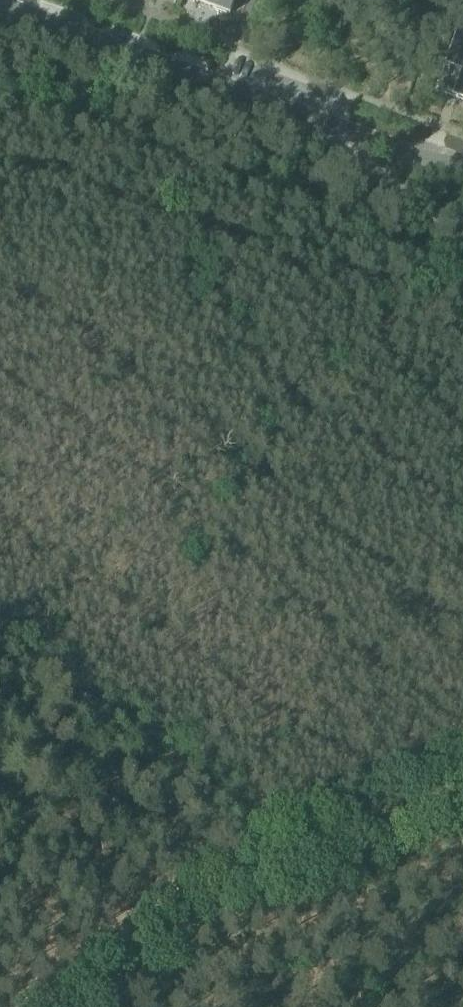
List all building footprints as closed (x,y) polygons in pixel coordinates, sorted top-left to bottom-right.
[(205,6),(229,15),(235,0),(207,0),(205,6)]
